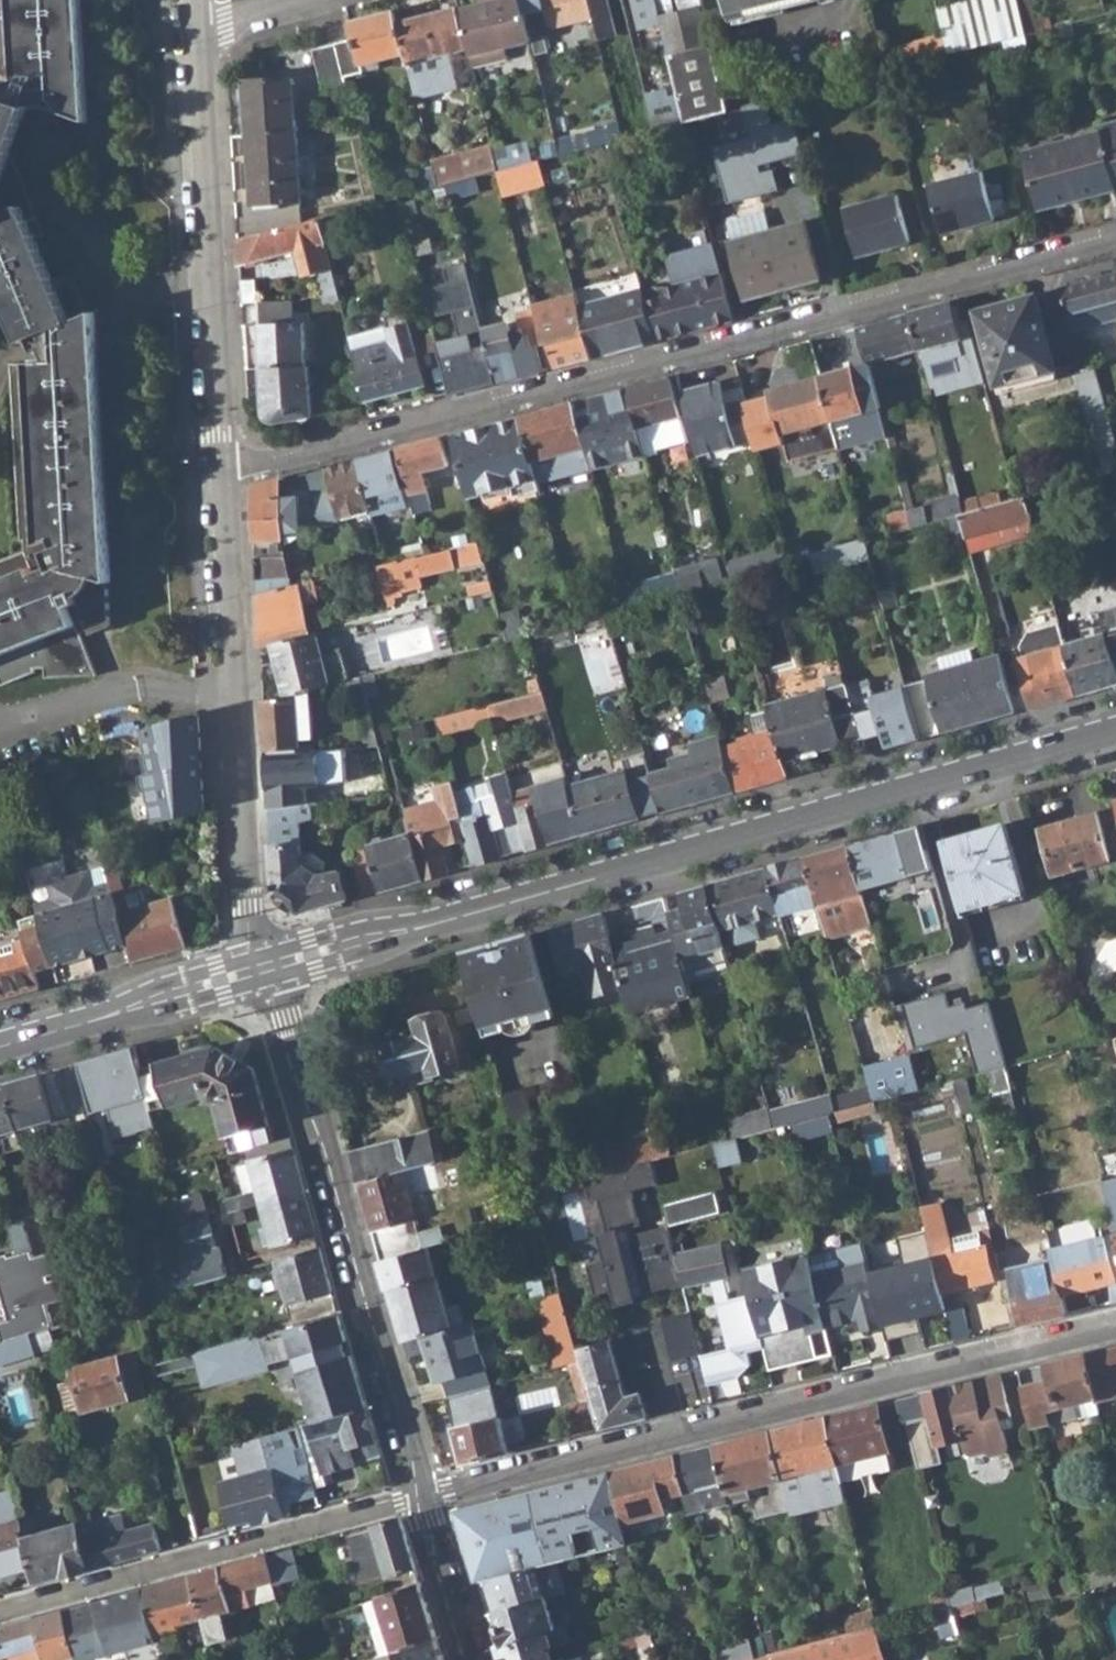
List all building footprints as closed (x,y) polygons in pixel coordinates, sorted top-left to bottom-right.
[(28,107),(42,102),(85,118),(78,0),(9,0),(13,78),(7,78),(0,74),(0,89),(3,90),(1,97),(0,97),(0,185),(28,107)] [(474,70),(510,60),(507,49),(533,43),(526,14),(524,7),(523,0),(489,0),(490,3),(459,10),(462,22),(469,48),(474,70)] [(526,14),(544,10),(584,0),(523,0),(524,7),(526,14)] [(544,10),(547,25),(554,29),(595,19),(590,0),(584,0),(544,10)] [(596,25),(610,22),(605,0),(590,0),(595,19),(596,25)] [(626,8),(656,1),(656,0),(624,0),(626,8)] [(735,21),(827,0),(730,0),(735,21)] [(951,53),(980,46),(1027,33),(1024,22),(1019,0),(974,0),(939,9),(946,34),(951,53)] [(1099,8),(1101,15),(1108,13),(1106,5),(1099,8)] [(681,99),(687,121),(715,114),(730,110),(729,105),(706,9),(661,21),(664,31),(668,46),(681,99)] [(459,10),(398,26),(405,54),(408,64),(413,86),(474,70),(469,48),(462,22),(459,10)] [(338,44),(347,78),(365,73),(363,65),(405,54),(398,26),(394,11),(351,22),(355,40),(338,44)] [(1042,18),(1024,22),(1027,33),(1045,29),(1042,18)] [(655,49),(668,46),(664,31),(652,34),(655,49)] [(951,53),(946,34),(885,49),(890,69),(951,53)] [(315,50),(325,94),(350,88),(347,78),(338,44),(315,50)] [(243,81),(246,135),(296,132),(292,78),(243,81)] [(771,99),(777,120),(796,117),(791,95),(771,99)] [(687,121),(681,99),(651,105),(657,129),(687,121)] [(729,105),(730,110),(739,108),(736,101),(729,105)] [(730,110),(715,114),(718,125),(732,121),(730,110)] [(558,141),(560,154),(604,142),(625,137),(620,117),(602,122),(603,128),(558,141)] [(1115,175),(1115,119),(1102,123),(1104,131),(1115,175)] [(1104,131),(1023,153),(1040,210),(1115,190),(1115,175),(1104,131)] [(246,135),(250,204),(300,201),(296,132),(246,135)] [(433,166),(438,185),(448,182),(467,178),(499,169),(500,169),(494,143),(431,158),(433,166)] [(499,169),(505,195),(547,185),(541,158),(500,169),(499,169)] [(415,180),(419,190),(421,189),(438,185),(433,166),(423,169),(425,176),(415,180)] [(931,184),(943,233),(997,219),(983,170),(931,184)] [(471,193),(467,178),(448,182),(452,199),(471,193)] [(423,199),(421,189),(419,190),(399,195),(402,204),(423,199)] [(845,207),(857,256),(912,242),(899,193),(845,207)] [(669,207),(667,196),(652,201),(655,211),(669,207)] [(6,681),(37,668),(37,665),(48,665),(48,674),(100,671),(84,636),(91,633),(93,637),(113,630),(98,323),(97,316),(73,327),(22,207),(1,214),(0,211),(0,292),(23,340),(42,341),(45,344),(48,354),(11,357),(23,544),(0,554),(0,668),(6,681)] [(729,218),(733,235),(771,226),(767,209),(729,218)] [(319,272),(324,291),(326,290),(338,287),(320,215),(238,236),(240,264),(297,247),(305,275),(319,272)] [(732,239),(748,297),(823,277),(807,220),(732,239)] [(664,287),(665,298),(675,335),(737,319),(725,272),(664,287)] [(1063,287),(1074,327),(1115,317),(1115,275),(1063,287)] [(483,321),(484,323),(498,318),(488,283),(474,287),(479,307),(483,321)] [(338,287),(326,290),(326,302),(341,299),(338,287)] [(979,312),(1000,385),(1059,367),(1037,295),(979,312)] [(656,340),(675,335),(665,298),(646,303),(649,314),(656,340)] [(264,367),(308,365),(306,321),(297,321),(296,299),(261,302),(264,367)] [(544,342),(551,369),(593,357),(586,331),(577,299),(536,309),(536,312),(544,342)] [(912,311),(923,348),(959,338),(962,336),(953,300),(912,311)] [(463,311),(468,326),(484,323),(483,321),(479,307),(463,311)] [(859,325),(869,363),(923,348),(912,311),(859,325)] [(511,327),(487,333),(500,382),(544,370),(538,345),(544,342),(536,312),(518,316),(524,334),(513,336),(511,327)] [(649,314),(586,331),(593,357),(656,340),(649,314)] [(354,350),(367,399),(427,383),(422,369),(444,364),(436,333),(415,339),(410,323),(390,328),(393,339),(354,350)] [(487,333),(484,323),(468,326),(472,340),(447,348),(458,393),(500,382),(487,333)] [(962,346),(959,338),(923,348),(926,360),(960,351),(962,346)] [(965,349),(975,387),(988,383),(979,346),(965,349)] [(821,375),(833,419),(851,414),(881,406),(869,363),(821,375)] [(268,420),(272,424),(277,425),(315,417),(313,365),(308,365),(264,367),(267,414),(268,420)] [(655,432),(658,431),(656,421),(682,414),(671,375),(628,386),(647,454),(660,450),(655,432)] [(782,432),(790,460),(841,446),(836,431),(833,419),(821,375),(770,389),(771,395),(749,401),(743,404),(751,433),(753,440),(782,432)] [(698,447),(751,433),(743,404),(749,401),(744,382),(723,388),(721,379),(682,389),(698,447)] [(586,444),(593,467),(647,454),(628,386),(575,400),(586,444)] [(520,415),(532,459),(586,444),(575,400),(520,415)] [(685,424),(682,414),(656,421),(658,431),(685,424)] [(833,419),(836,431),(853,426),(851,414),(833,419)] [(1087,420),(1095,451),(1115,446),(1106,414),(1087,420)] [(466,486),(469,497),(512,485),(514,495),(541,489),(532,459),(520,415),(451,433),(462,469),(466,486)] [(397,447),(411,492),(414,501),(416,511),(433,506),(423,467),(451,460),(446,434),(397,447)] [(392,449),(326,466),(333,493),(340,522),(342,521),(341,519),(371,509),(372,514),(409,505),(392,449)] [(458,489),(466,486),(462,469),(453,471),(458,489)] [(1113,515),(1115,514),(1115,470),(1102,474),(1113,515)] [(942,478),(947,496),(961,492),(956,474),(942,478)] [(285,534),(285,530),(284,500),(282,478),(255,485),(257,540),(281,535),(285,534)] [(964,501),(967,512),(1020,497),(1017,486),(964,501)] [(322,514),(302,519),(303,530),(340,522),(333,493),(317,496),(322,514)] [(1020,497),(967,512),(962,513),(969,536),(973,550),(1036,533),(1025,495),(1020,497)] [(301,498),(284,500),(285,530),(303,530),(302,519),(301,498)] [(910,512),(913,526),(962,513),(967,512),(964,501),(930,511),(928,506),(910,512)] [(891,517),(894,531),(913,526),(910,512),(891,517)] [(811,531),(817,553),(866,537),(860,516),(811,531)] [(257,540),(259,578),(283,577),(281,535),(257,540)] [(458,544),(463,562),(484,556),(479,539),(458,544)] [(379,564),(384,584),(458,566),(452,546),(379,564)] [(729,563),(735,578),(787,562),(783,547),(729,563)] [(367,566),(374,594),(386,591),(384,584),(379,564),(367,566)] [(681,578),(685,593),(687,593),(707,587),(703,572),(681,578)] [(632,598),(661,592),(658,576),(628,582),(632,598)] [(313,580),(298,583),(303,605),(318,600),(313,580)] [(310,627),(303,605),(298,583),(260,593),(262,640),(310,627)] [(769,606),(784,658),(811,650),(797,598),(769,606)] [(380,603),(382,610),(391,608),(389,601),(380,603)] [(310,627),(262,640),(262,646),(276,643),(319,632),(392,614),(391,608),(382,610),(310,627)] [(1115,659),(1115,608),(1101,612),(1105,625),(1095,628),(1096,637),(1066,645),(1079,694),(1115,683),(1115,669),(1113,660),(1115,659)] [(575,622),(578,633),(612,623),(609,613),(587,618),(578,621),(575,622)] [(1079,694),(1066,645),(1060,623),(1029,631),(1019,644),(1023,657),(1020,658),(1026,681),(1033,707),(1079,694)] [(276,643),(288,693),(314,687),(332,682),(319,632),(276,643)] [(841,656),(856,710),(863,707),(861,699),(863,699),(847,637),(837,641),(841,656)] [(910,695),(922,738),(1017,711),(1010,686),(1004,662),(1003,660),(981,666),(977,650),(943,659),(947,674),(907,686),(910,695)] [(777,731),(784,761),(864,738),(856,710),(841,656),(762,680),(777,731)] [(1010,686),(1017,711),(1033,707),(1026,681),(1010,686)] [(302,749),(301,738),(315,736),(314,687),(288,693),(265,699),(267,751),(302,749)] [(496,725),(497,729),(508,724),(506,719),(549,709),(544,689),(490,703),(496,725)] [(910,695),(863,707),(856,710),(864,738),(867,753),(922,738),(910,695)] [(442,738),(496,725),(490,703),(436,716),(442,738)] [(193,768),(194,790),(214,787),(210,714),(188,715),(150,725),(158,752),(183,744),(185,770),(193,768)] [(383,729),(386,739),(395,736),(393,727),(383,729)] [(744,743),(724,749),(736,790),(789,775),(784,761),(777,731),(742,740),(744,743)] [(301,738),(302,749),(315,747),(315,736),(301,738)] [(678,767),(654,776),(664,811),(736,790),(724,749),(722,737),(695,744),(697,752),(676,759),(678,767)] [(366,744),(362,744),(364,760),(383,758),(380,743),(366,744)] [(362,744),(327,746),(330,764),(364,760),(362,744)] [(331,779),(330,764),(327,746),(315,747),(302,749),(267,751),(268,780),(310,776),(311,781),(331,779)] [(628,771),(571,787),(583,833),(664,811),(654,776),(648,756),(624,760),(628,771)] [(476,784),(456,791),(468,837),(475,864),(529,849),(514,793),(508,771),(489,775),(498,812),(491,814),(489,808),(484,809),(476,784)] [(568,778),(514,793),(529,849),(583,833),(571,787),(568,778)] [(456,791),(453,780),(434,785),(437,798),(403,807),(409,832),(421,879),(447,872),(440,845),(468,837),(456,791)] [(274,895),(301,912),(346,900),(340,870),(319,875),(300,866),(300,862),(313,859),(311,843),(331,835),(337,854),(360,850),(356,866),(362,896),(380,890),(369,844),(380,811),(378,793),(270,810),(274,895)] [(1042,827),(1054,875),(1112,859),(1099,812),(1042,827)] [(943,840),(963,915),(1026,898),(1006,822),(943,840)] [(924,825),(854,843),(870,904),(940,886),(924,825)] [(421,879),(409,832),(373,843),(369,844),(380,890),(421,879)] [(806,857),(822,918),(870,904),(854,843),(806,857)] [(769,867),(786,927),(822,918),(806,857),(769,867)] [(714,883),(731,943),(761,934),(757,919),(768,916),(776,947),(791,943),(786,927),(769,867),(714,883)] [(83,922),(93,955),(133,944),(117,890),(114,881),(98,885),(93,869),(71,876),(83,922)] [(56,965),(93,955),(83,922),(71,876),(50,882),(54,898),(37,902),(56,965)] [(676,927),(689,972),(697,970),(700,980),(733,971),(708,885),(683,892),(688,909),(671,912),(676,927)] [(133,944),(138,959),(189,945),(174,896),(134,906),(130,892),(126,892),(124,887),(117,890),(133,944)] [(606,913),(538,933),(551,978),(587,968),(596,998),(627,988),(619,959),(612,934),(606,913)] [(627,988),(634,1010),(695,994),(692,982),(689,972),(676,927),(631,940),(628,930),(612,934),(619,959),(627,988)] [(467,952),(490,1033),(561,1012),(551,978),(538,933),(510,941),(511,947),(501,950),(499,943),(467,952)] [(43,986),(35,960),(28,937),(0,945),(0,998),(43,986)] [(700,980),(697,970),(689,972),(692,982),(700,980)] [(945,993),(904,1004),(916,1045),(969,1030),(981,1072),(1005,1065),(988,1004),(967,1010),(965,1002),(949,1006),(945,993)] [(419,1019),(421,1024),(423,1035),(412,1038),(388,1045),(397,1074),(413,1070),(416,1080),(464,1066),(447,1011),(419,1019)] [(409,1028),(412,1038),(423,1035),(421,1024),(409,1028)] [(87,1109),(88,1113),(137,1099),(142,1113),(154,1111),(153,1108),(141,1067),(135,1047),(74,1064),(87,1109)] [(218,1100),(233,1153),(276,1141),(255,1068),(216,1047),(141,1067),(153,1108),(207,1093),(212,1100),(218,1100)] [(907,1055),(896,1058),(900,1067),(875,1074),(873,1064),(861,1066),(866,1087),(870,1102),(916,1089),(907,1055)] [(896,1058),(873,1064),(875,1074),(900,1067),(896,1058)] [(9,1082),(22,1127),(36,1123),(41,1138),(42,1142),(77,1132),(74,1121),(89,1116),(88,1113),(87,1109),(74,1064),(9,1082)] [(988,1074),(994,1098),(1011,1094),(1005,1070),(988,1074)] [(22,1127),(9,1082),(0,1085),(0,1134),(22,1127)] [(834,1095),(838,1110),(870,1102),(866,1087),(834,1095)] [(774,1111),(778,1126),(827,1113),(838,1110),(834,1095),(774,1111)] [(773,1109),(731,1120),(736,1137),(778,1126),(774,1111),(773,1109)] [(26,1142),(41,1138),(36,1123),(22,1127),(26,1142)] [(354,1153),(363,1183),(403,1172),(438,1162),(431,1133),(354,1153)] [(602,1156),(607,1171),(647,1160),(665,1156),(674,1153),(670,1137),(602,1156)] [(250,1162),(262,1203),(307,1191),(296,1149),(250,1162)] [(654,1184),(659,1204),(677,1200),(665,1156),(647,1160),(654,1184)] [(641,1292),(679,1281),(671,1248),(661,1214),(634,1221),(626,1192),(654,1184),(647,1160),(607,1171),(579,1179),(585,1201),(593,1198),(602,1232),(594,1234),(601,1260),(583,1265),(591,1294),(638,1282),(641,1292)] [(363,1183),(384,1261),(425,1250),(403,1172),(363,1183)] [(1103,1191),(1115,1240),(1115,1187),(1103,1191)] [(262,1203),(273,1246),(318,1233),(307,1191),(262,1203)] [(181,1208),(187,1227),(199,1223),(194,1205),(181,1208)] [(922,1212),(931,1246),(949,1242),(941,1208),(922,1212)] [(7,1341),(31,1334),(57,1326),(50,1304),(71,1298),(57,1249),(36,1255),(25,1217),(11,1221),(19,1249),(0,1254),(0,1280),(1,1279),(12,1317),(1,1320),(7,1341)] [(211,1220),(199,1223),(187,1227),(197,1262),(202,1282),(230,1274),(222,1245),(218,1246),(211,1220)] [(1063,1298),(1110,1286),(1111,1304),(1115,1303),(1115,1271),(1114,1272),(1106,1239),(1081,1245),(1077,1227),(1047,1235),(1048,1240),(1052,1259),(1063,1298)] [(931,1246),(935,1262),(983,1250),(980,1233),(949,1242),(931,1246)] [(995,1255),(999,1273),(1052,1259),(1048,1240),(995,1255)] [(854,1336),(884,1327),(866,1260),(862,1244),(808,1259),(828,1331),(852,1325),(854,1336)] [(277,1259),(290,1300),(333,1288),(322,1246),(277,1259)] [(680,1246),(671,1248),(679,1281),(683,1293),(726,1283),(717,1247),(683,1256),(680,1246)] [(420,1336),(452,1326),(447,1308),(432,1247),(425,1250),(384,1261),(406,1340),(420,1336)] [(987,1248),(983,1250),(935,1262),(937,1269),(955,1342),(971,1338),(963,1306),(958,1307),(955,1291),(995,1283),(987,1248)] [(743,1272),(769,1372),(812,1361),(811,1354),(817,1353),(812,1335),(828,1331),(808,1259),(807,1257),(743,1272)] [(884,1327),(934,1314),(927,1286),(924,1272),(921,1259),(882,1269),(879,1257),(866,1260),(884,1327)] [(1063,1298),(1052,1259),(999,1273),(1013,1328),(1067,1315),(1063,1298)] [(202,1282),(197,1262),(137,1281),(142,1300),(202,1282)] [(937,1269),(924,1272),(927,1286),(940,1284),(937,1269)] [(529,1284),(534,1302),(539,1301),(563,1294),(558,1276),(529,1284)] [(934,1314),(947,1311),(940,1284),(927,1286),(934,1314)] [(288,1300),(295,1325),(340,1313),(333,1288),(290,1300),(288,1300)] [(539,1301),(557,1369),(571,1365),(582,1362),(579,1351),(563,1294),(539,1301)] [(460,1304),(447,1308),(452,1326),(465,1323),(460,1304)] [(670,1356),(698,1348),(687,1308),(659,1315),(670,1356)] [(295,1325),(260,1334),(268,1362),(294,1353),(316,1422),(369,1408),(352,1353),(347,1355),(343,1340),(347,1339),(340,1313),(295,1325)] [(31,1334),(36,1349),(84,1336),(80,1319),(78,1320),(57,1326),(31,1334)] [(420,1336),(434,1384),(488,1369),(474,1320),(465,1323),(452,1326),(420,1336)] [(36,1353),(36,1349),(31,1334),(7,1341),(0,1343),(0,1363),(36,1353)] [(269,1365),(268,1362),(260,1334),(196,1350),(199,1362),(205,1383),(269,1365)] [(582,1362),(589,1388),(623,1380),(613,1343),(579,1351),(582,1362)] [(1086,1353),(1099,1403),(1115,1398),(1115,1346),(1086,1353)] [(74,1366),(85,1410),(147,1394),(136,1350),(74,1366)] [(196,1350),(153,1362),(156,1373),(199,1362),(196,1350)] [(1020,1386),(1031,1428),(1080,1415),(1081,1419),(1101,1414),(1099,1403),(1086,1353),(1045,1363),(1049,1378),(1020,1386)] [(582,1404),(593,1401),(589,1388),(582,1362),(571,1365),(582,1404)] [(899,1399),(904,1420),(908,1434),(911,1445),(912,1450),(917,1469),(931,1465),(928,1455),(938,1452),(935,1444),(959,1437),(963,1449),(971,1454),(985,1451),(991,1456),(1002,1452),(1006,1446),(1002,1428),(1012,1426),(1000,1374),(899,1399)] [(623,1380),(589,1388),(593,1401),(594,1404),(601,1429),(649,1418),(643,1394),(628,1398),(623,1380)] [(448,1399),(463,1463),(510,1452),(502,1419),(491,1423),(484,1389),(448,1399)] [(827,1417),(839,1463),(911,1445),(908,1434),(904,1420),(899,1399),(827,1417)] [(601,1429),(594,1404),(569,1410),(577,1436),(601,1429)] [(316,1422),(313,1423),(300,1426),(306,1447),(313,1471),(325,1469),(327,1476),(360,1467),(354,1448),(379,1440),(369,1408),(316,1422)] [(821,1489),(826,1506),(849,1501),(839,1463),(827,1417),(770,1431),(789,1498),(821,1489)] [(298,1427),(295,1449),(306,1447),(300,1426),(298,1427)] [(273,1469),(278,1487),(285,1515),(295,1513),(292,1500),(319,1493),(313,1471),(306,1447),(295,1449),(298,1427),(264,1436),(273,1469)] [(770,1431),(715,1445),(731,1504),(755,1498),(759,1516),(791,1507),(789,1498),(770,1431)] [(132,1444),(144,1493),(163,1488),(150,1439),(132,1444)] [(682,1494),(686,1513),(707,1507),(708,1510),(731,1504),(715,1445),(673,1456),(682,1494)] [(928,1455),(931,1465),(941,1463),(938,1452),(928,1455)] [(178,1458),(199,1539),(215,1535),(193,1454),(178,1458)] [(677,1496),(682,1494),(673,1456),(666,1458),(677,1496)] [(610,1472),(623,1524),(666,1513),(662,1499),(677,1496),(666,1458),(610,1472)] [(224,1482),(237,1529),(285,1515),(278,1487),(273,1469),(224,1482)] [(610,1472),(531,1492),(552,1564),(629,1545),(623,1524),(610,1472)] [(20,1512),(16,1488),(0,1491),(0,1516),(20,1512)] [(456,1511),(478,1582),(490,1579),(552,1564),(531,1492),(456,1511)] [(79,1522),(91,1568),(163,1549),(155,1522),(129,1528),(125,1511),(93,1518),(91,1510),(77,1514),(79,1522)] [(34,1567),(26,1535),(21,1518),(0,1524),(0,1576),(34,1567)] [(348,1533),(365,1583),(416,1567),(401,1518),(348,1533)] [(79,1522),(26,1535),(34,1567),(38,1583),(91,1568),(79,1522)] [(268,1554),(276,1586),(304,1579),(296,1547),(268,1554)] [(203,1615),(210,1645),(228,1639),(222,1612),(279,1597),(276,1586),(268,1554),(192,1575),(203,1615)] [(552,1564),(490,1579),(493,1590),(497,1612),(501,1611),(549,1598),(560,1595),(552,1564)] [(156,1635),(161,1653),(184,1646),(178,1623),(203,1615),(192,1575),(144,1588),(156,1635)] [(380,1597),(393,1639),(396,1651),(438,1638),(420,1581),(380,1597)] [(1005,1581),(976,1589),(980,1598),(1008,1591),(1005,1581)] [(953,1605),(980,1598),(976,1589),(975,1585),(949,1592),(953,1605)] [(127,1655),(128,1659),(162,1659),(161,1653),(156,1635),(144,1588),(63,1609),(72,1641),(76,1653),(77,1658),(77,1659),(95,1659),(123,1653),(127,1655)] [(503,1625),(508,1643),(557,1629),(549,1598),(501,1611),(503,1625)] [(944,1636),(960,1631),(953,1606),(936,1610),(944,1636)] [(0,1659),(70,1659),(77,1658),(76,1653),(72,1641),(63,1609),(0,1626),(0,1659)] [(878,1625),(773,1654),(750,1659),(888,1659),(878,1625)] [(553,1648),(572,1643),(568,1626),(557,1629),(508,1643),(497,1647),(501,1659),(557,1659),(553,1648)] [(722,1659),(750,1659),(773,1654),(767,1636),(719,1649),(722,1659)] [(438,1638),(396,1651),(367,1659),(444,1659),(438,1638)] [(396,1651),(393,1639),(366,1649),(352,1652),(354,1659),(367,1659),(396,1651)] [(719,1649),(679,1659),(722,1659),(719,1649)]
